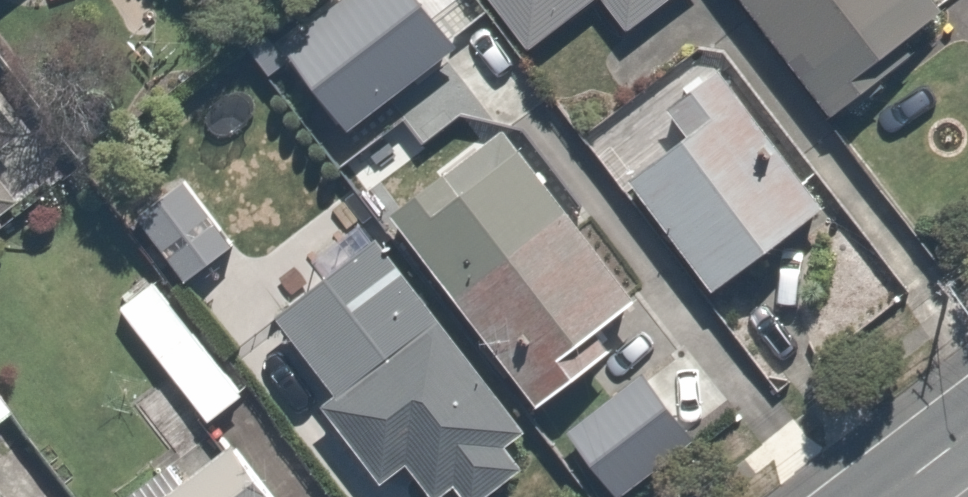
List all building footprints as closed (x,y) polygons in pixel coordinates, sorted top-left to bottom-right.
[(456,49),(418,0),(347,0),(284,49),(348,135),(456,49)] [(490,11),(512,44),(577,0),(483,0),(490,11)] [(618,21),(649,0),(603,0),(618,21)] [(816,110),(951,16),(940,0),(739,0),(816,110)] [(827,196),(719,56),(599,149),(707,288),(827,196)] [(50,173),(0,103),(0,209),(50,173)] [(648,291),(508,123),(392,220),(533,388),(648,291)] [(232,244),(176,176),(132,213),(189,280),(232,244)] [(321,260),(270,300),(329,377),(309,393),(374,476),(394,460),(419,493),(433,483),(444,496),(473,496),(522,459),(500,430),(521,414),(371,221),(357,202),(306,241),(321,260)] [(248,383),(156,265),(111,300),(203,418),(248,383)] [(567,436),(616,496),(623,496),(694,441),(644,376),(567,436)] [(0,391),(0,408),(8,401),(0,391)] [(259,414),(135,496),(315,496),(259,414)]
